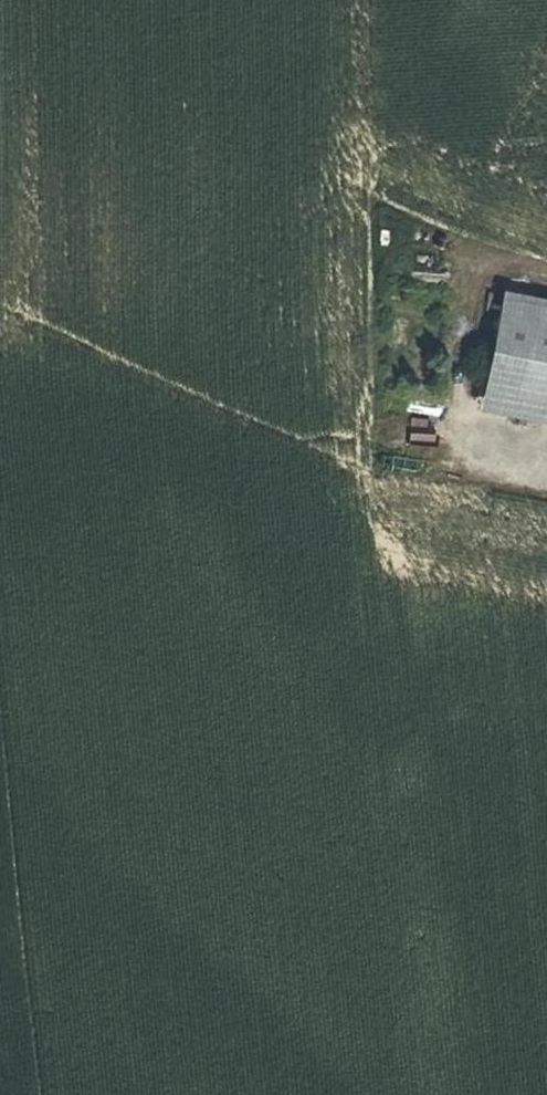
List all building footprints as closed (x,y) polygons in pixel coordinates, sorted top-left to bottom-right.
[(524,403),(539,327),(507,321),(492,397),(524,403)] [(539,327),(524,403),(546,407),(546,329),(539,327)]
